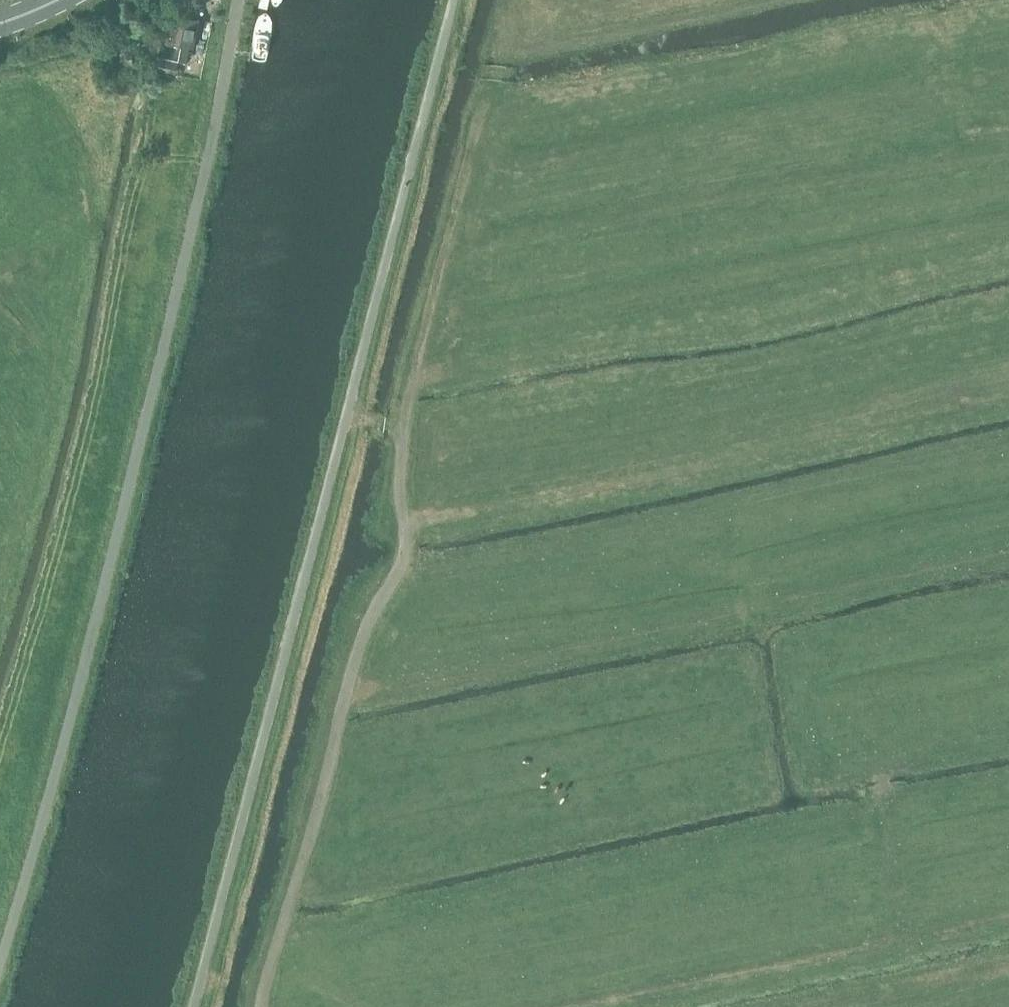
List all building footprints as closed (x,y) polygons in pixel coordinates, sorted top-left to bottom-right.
[(148,53),(151,54),(149,69),(172,74),(179,43),(188,45),(194,19),(166,13),(161,36),(151,34),(147,53),(148,53)]
